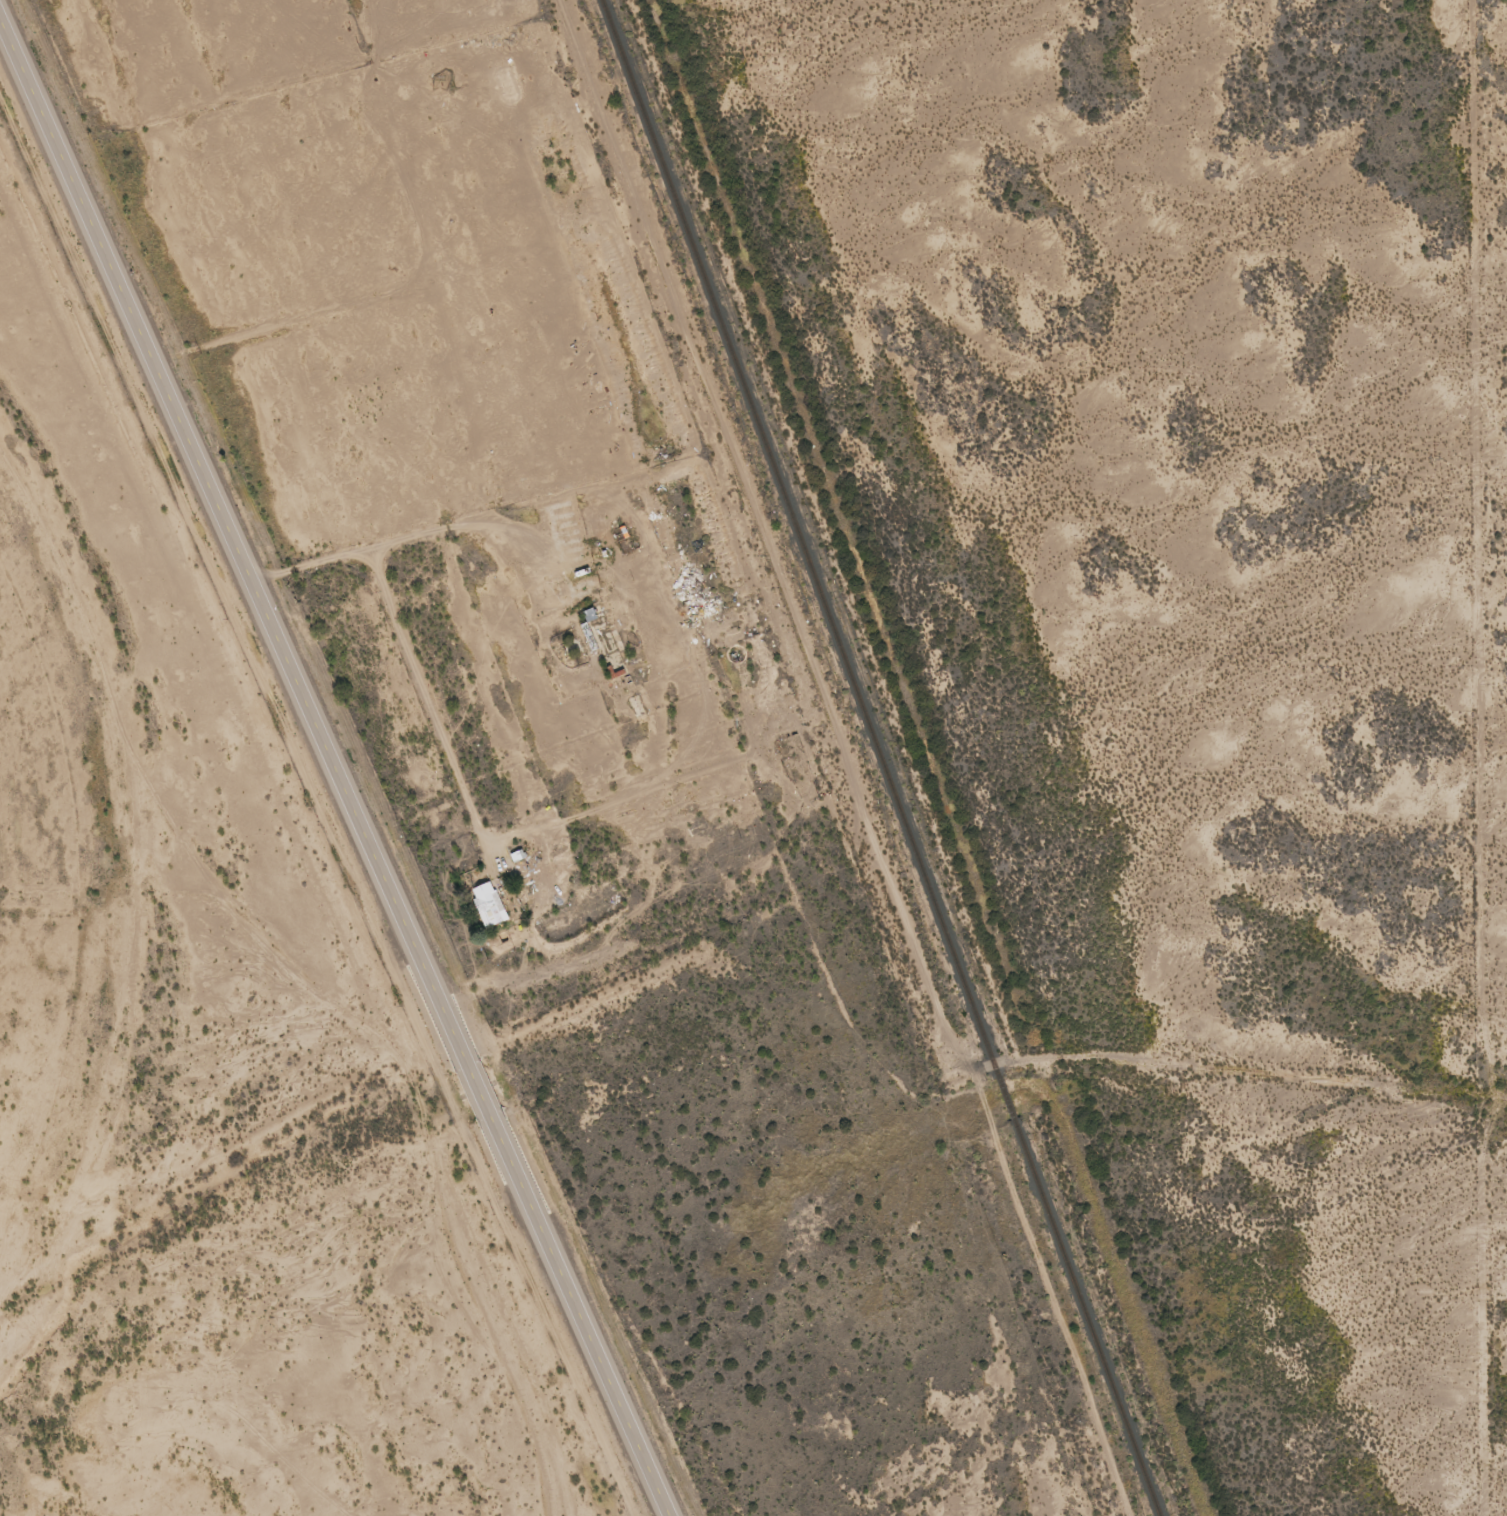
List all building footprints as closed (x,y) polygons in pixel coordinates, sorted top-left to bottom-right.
[(581,614),(586,624),(596,620),(592,609),(581,614)] [(596,647),(588,635),(575,644),(584,656),(596,647)] [(485,930),(507,920),(490,882),(471,890),(475,899),(472,901),(485,930)]
